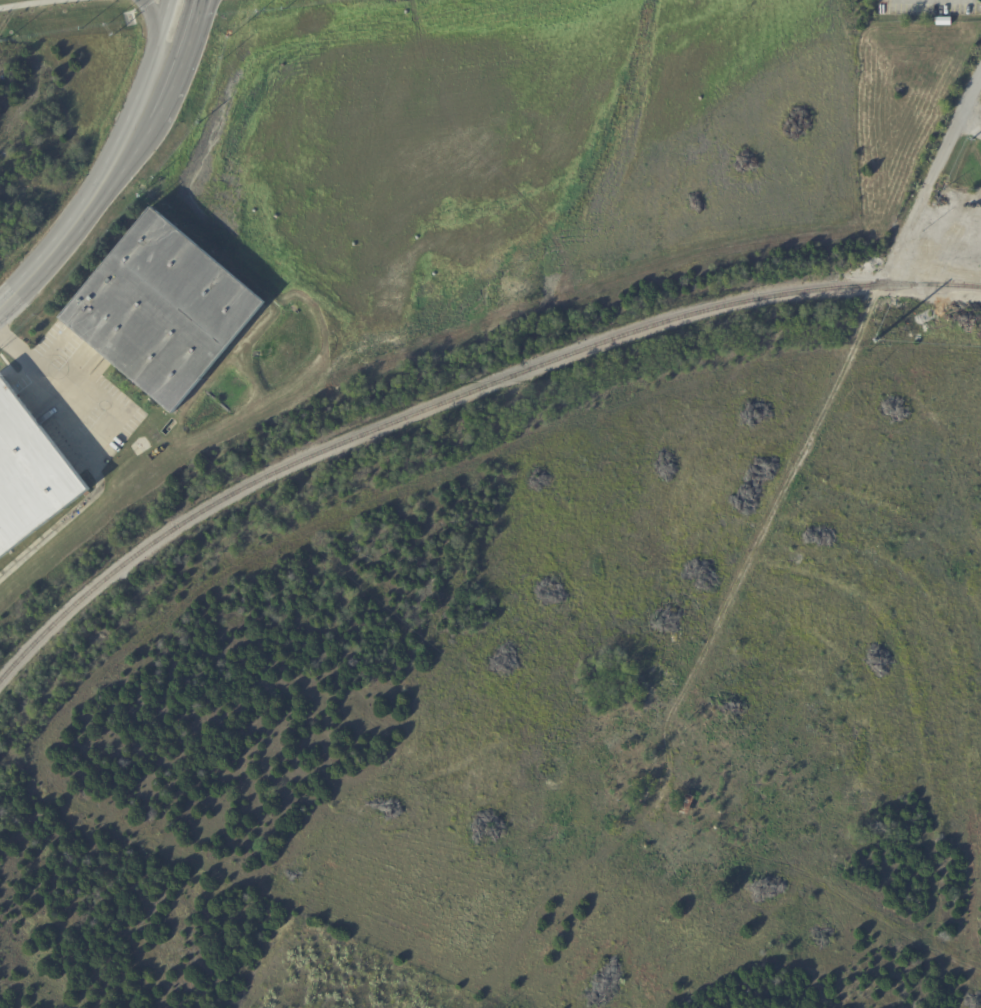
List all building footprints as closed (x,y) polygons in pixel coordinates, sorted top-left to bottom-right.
[(112,364),(59,320),(155,207),(268,305),(174,415),(112,364)] [(90,491),(0,562),(0,374),(2,372),(92,489),(90,491)] [(683,796),(692,799),(685,816),(675,812),(681,795),(683,796)]
